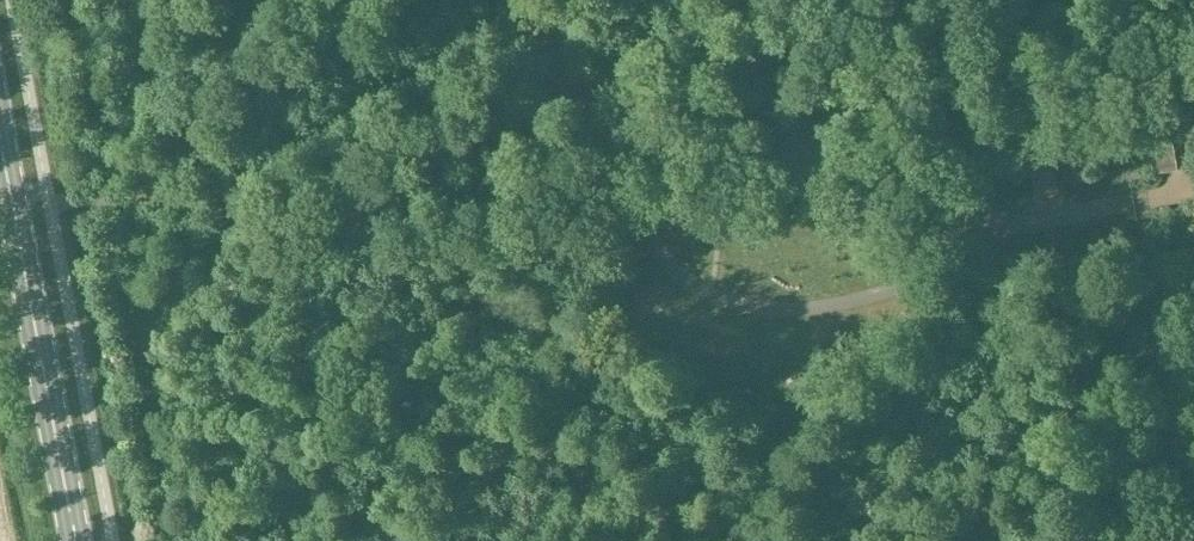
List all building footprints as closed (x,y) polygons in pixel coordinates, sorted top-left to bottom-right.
[(1154,165),(1171,162),(1173,161),(1169,140),(1150,144),(1154,165)]
